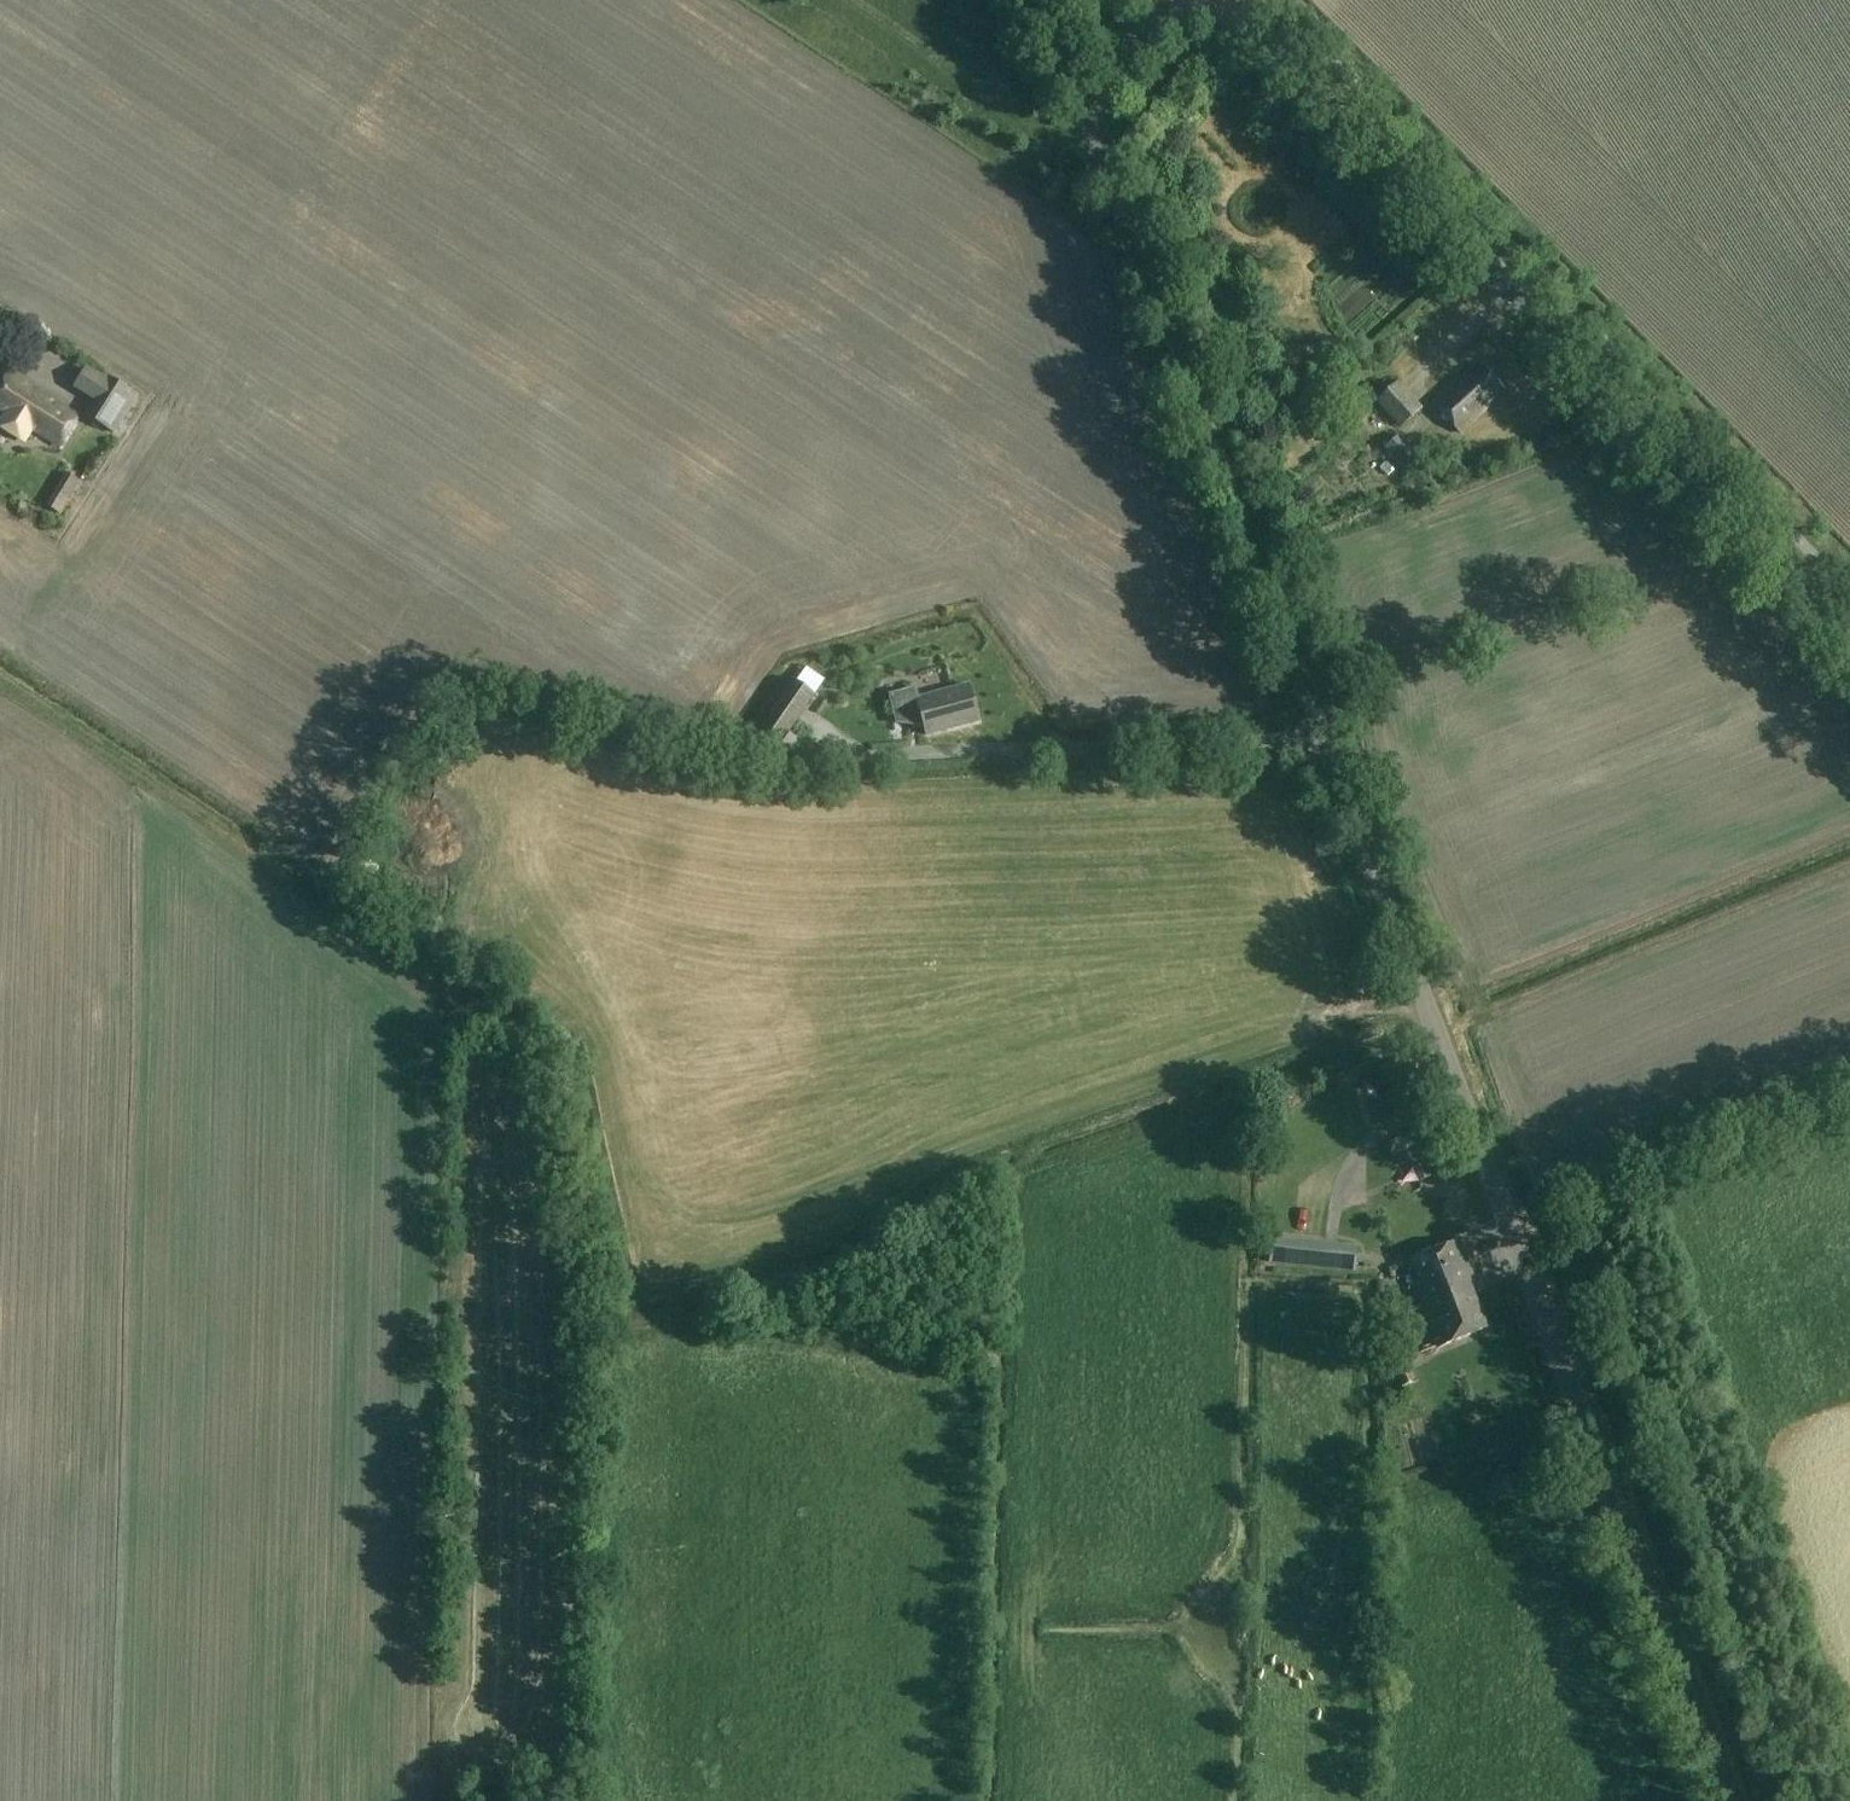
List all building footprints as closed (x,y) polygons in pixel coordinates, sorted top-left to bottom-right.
[(1486,407),(1505,389),(1480,363),(1465,377),(1467,379),(1459,386),(1456,383),(1433,404),(1460,433),(1487,408),(1486,407)] [(6,411),(0,420),(0,426),(1,427),(25,442),(34,428),(61,446),(80,417),(10,373),(0,389),(0,408),(6,411)] [(86,415),(116,433),(140,395),(110,377),(86,415)] [(1375,402),(1401,430),(1423,409),(1398,381),(1375,402)] [(1384,449),(1405,472),(1420,457),(1399,434),(1384,449)] [(1387,473),(1402,486),(1410,477),(1396,464),(1387,473)] [(67,473),(55,493),(69,502),(81,481),(67,473)] [(782,742),(815,694),(793,679),(760,727),(782,742)] [(927,735),(978,722),(968,685),(917,699),(927,735)] [(1379,1067),(1396,1114),(1414,1107),(1397,1061),(1379,1067)] [(1268,1264),(1355,1273),(1358,1246),(1271,1237),(1268,1264)] [(1438,1347),(1487,1328),(1470,1285),(1476,1283),(1459,1241),(1405,1262),(1438,1347)] [(1392,1364),(1400,1387),(1415,1382),(1407,1359),(1392,1364)]
